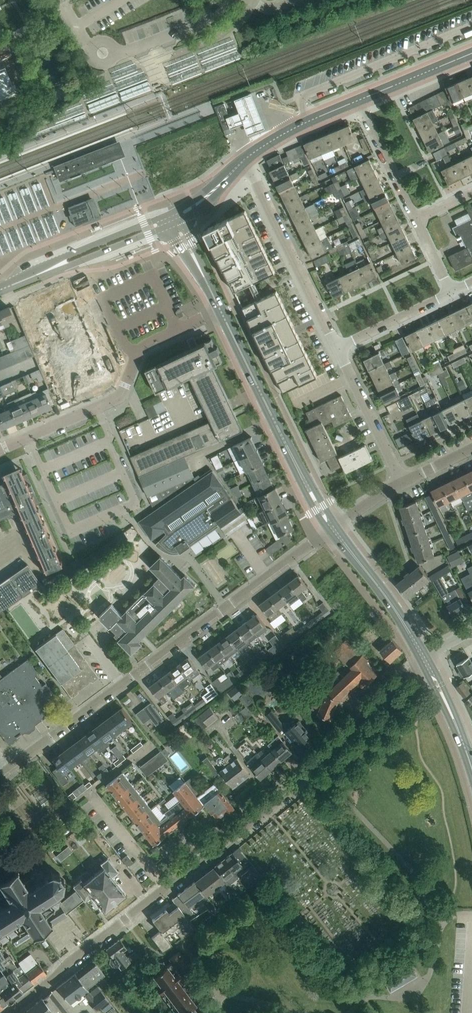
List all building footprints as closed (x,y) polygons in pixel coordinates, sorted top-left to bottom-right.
[(0,71),(0,98),(14,92),(6,69),(0,71)] [(468,78),(457,82),(463,96),(471,93),(471,88),(468,78)] [(463,96),(457,82),(446,87),(445,87),(446,89),(451,100),(452,101),(463,96)] [(451,100),(446,89),(441,91),(446,102),(451,100)] [(252,90),(235,97),(240,108),(226,114),(231,125),(244,120),(249,132),(266,125),(252,90)] [(446,102),(441,91),(436,94),(441,105),(444,103),(446,102)] [(441,105),(436,94),(431,97),(436,108),(441,105)] [(436,108),(431,97),(425,99),(431,110),(436,108)] [(431,110),(425,99),(420,102),(425,112),(428,111),(428,112),(431,110)] [(425,112),(420,102),(415,104),(420,115),(425,112)] [(220,120),(226,134),(235,131),(233,127),(227,110),(224,103),(215,106),(217,113),(220,120)] [(433,122),(428,112),(428,111),(425,112),(420,115),(415,104),(408,108),(414,118),(413,118),(414,119),(414,118),(419,129),(433,122)] [(457,123),(453,112),(449,114),(453,125),(457,123)] [(471,124),(471,119),(461,124),(464,130),(468,129),(467,126),(471,124)] [(438,133),(433,122),(419,129),(424,139),(438,133)] [(349,125),(338,130),(343,144),(355,140),(349,125),(348,125),(349,125)] [(343,144),(338,130),(327,135),(332,149),(343,144)] [(438,133),(424,139),(430,150),(429,151),(430,151),(450,141),(444,130),(438,133)] [(332,149),(327,135),(315,139),(321,154),(322,153),(332,149)] [(468,141),(467,139),(466,137),(456,142),(458,146),(468,141)] [(321,154),(315,139),(305,144),(305,143),(304,143),(312,162),(323,158),(322,153),(321,154)] [(447,151),(458,146),(456,142),(445,147),(447,151)] [(301,145),(295,147),(300,159),(306,156),(301,145)] [(295,147),(290,149),(294,159),(293,160),(294,161),(300,159),(295,147)] [(446,152),(447,151),(445,147),(433,153),(437,160),(448,155),(446,152)] [(71,178),(81,174),(79,171),(111,159),(106,148),(85,156),(84,154),(75,158),(75,160),(54,168),(58,179),(70,174),(71,177),(71,178)] [(286,151),(288,155),(290,161),(293,160),(294,159),(290,149),(286,151)] [(284,164),(280,154),(267,160),(272,170),(284,164)] [(463,159),(470,173),(471,172),(471,155),(463,159)] [(340,165),(341,168),(348,165),(345,158),(338,161),(340,165)] [(369,159),(347,170),(353,181),(360,177),(374,170),(369,160),(369,159)] [(470,173),(463,159),(453,164),(460,178),(470,173)] [(270,171),(276,182),(289,175),(284,164),(272,170),(270,171)] [(460,178),(453,164),(442,170),(449,184),(449,183),(460,178)] [(379,181),(374,170),(360,177),(365,187),(379,181)] [(295,186),(292,180),(300,176),(297,171),(289,175),(276,182),(281,193),(295,186)] [(332,178),(332,179),(334,182),(337,190),(341,188),(340,186),(343,185),(338,174),(332,178)] [(385,192),(379,181),(365,187),(371,199),(385,192)] [(344,186),(343,185),(340,186),(341,188),(337,190),(341,196),(344,195),(343,193),(348,190),(346,185),(344,186)] [(300,197),(295,186),(281,193),(286,203),(300,197)] [(390,203),(385,192),(371,199),(376,209),(390,203)] [(324,203),(334,199),(332,194),(322,197),(324,203)] [(358,195),(353,198),(356,204),(362,201),(358,195)] [(305,207),(300,197),(286,203),(291,214),(305,207)] [(71,207),(68,209),(74,226),(94,218),(88,201),(71,207)] [(395,214),(390,203),(376,209),(381,220),(395,214)] [(310,218),(305,207),(291,214),(297,225),(310,218)] [(337,213),(339,217),(347,214),(343,207),(339,209),(340,211),(337,213)] [(208,228),(205,229),(211,241),(211,242),(212,243),(217,253),(218,256),(223,266),(224,268),(225,272),(227,275),(229,279),(230,282),(232,285),(235,291),(237,290),(241,289),(243,287),(246,286),(249,284),(260,279),(261,279),(263,278),(266,276),(269,275),(272,273),(274,272),(275,272),(266,254),(248,217),(247,214),(245,210),(242,212),(239,213),(235,215),(233,216),(230,217),(229,218),(222,221),(220,222),(219,223),(216,224),(213,225),(208,228)] [(347,214),(339,217),(337,218),(342,229),(352,224),(350,221),(347,214)] [(400,224),(395,214),(381,220),(384,226),(378,229),(380,234),(400,224)] [(316,229),(310,218),(297,225),(302,236),(316,229)] [(449,256),(455,270),(471,262),(471,218),(467,221),(468,221),(455,227),(457,231),(456,231),(459,236),(457,237),(458,239),(461,237),(466,247),(449,256)] [(355,224),(358,231),(363,228),(359,221),(355,224)] [(354,228),(352,224),(342,229),(343,229),(348,227),(354,238),(358,236),(354,228)] [(405,235),(400,224),(380,234),(383,239),(389,236),(391,241),(405,235)] [(363,229),(363,228),(358,231),(362,238),(366,235),(370,233),(367,227),(363,229)] [(321,240),(316,229),(302,236),(307,246),(321,240)] [(346,233),(340,235),(342,241),(348,239),(346,233)] [(411,246),(405,235),(391,241),(397,253),(411,246)] [(328,237),(321,240),(307,246),(312,257),(312,258),(328,250),(333,247),(328,237)] [(349,244),(348,242),(347,242),(351,252),(352,251),(352,250),(362,245),(361,242),(359,239),(349,244)] [(364,242),(369,252),(373,250),(368,240),(364,242)] [(351,252),(347,242),(348,242),(347,241),(336,246),(337,250),(338,251),(340,255),(341,255),(341,256),(351,252)] [(416,256),(411,246),(397,253),(402,264),(416,257),(416,256)] [(314,260),(317,267),(329,260),(326,254),(314,260)] [(334,259),(326,262),(330,272),(338,268),(334,259)] [(371,262),(359,268),(366,281),(377,276),(371,262)] [(366,281),(359,268),(357,263),(346,268),(348,273),(355,286),(366,281)] [(355,286),(348,273),(337,278),(344,292),(355,286)] [(344,292),(337,278),(327,283),(334,297),(344,292)] [(276,291),(242,307),(283,392),(317,376),(276,291)] [(470,304),(460,309),(459,309),(467,324),(471,321),(471,307),(470,304)] [(0,310),(0,317),(4,327),(9,325),(8,321),(13,319),(8,306),(0,310)] [(467,324),(459,309),(449,314),(456,329),(467,324)] [(456,329),(449,314),(438,320),(438,319),(445,334),(451,332),(453,337),(459,334),(456,329)] [(445,334),(438,319),(438,320),(427,325),(434,340),(445,334)] [(434,340),(427,325),(417,330),(416,330),(423,345),(434,340)] [(423,345),(416,330),(406,335),(405,335),(412,350),(423,345)] [(25,335),(10,341),(13,348),(17,346),(18,349),(23,347),(29,345),(25,335)] [(398,339),(405,353),(409,351),(402,337),(398,339)] [(145,370),(156,393),(190,376),(211,421),(130,456),(139,476),(185,456),(220,440),(243,429),(213,366),(222,361),(218,353),(220,352),(217,346),(215,347),(211,339),(197,345),(195,342),(191,344),(192,348),(145,370)] [(33,356),(29,345),(23,347),(28,358),(33,356)] [(23,347),(18,349),(22,361),(28,358),(23,347)] [(465,347),(454,353),(456,357),(467,352),(465,347)] [(22,361),(18,349),(12,351),(17,363),(22,361)] [(17,363),(12,351),(7,354),(11,365),(17,363)] [(364,360),(370,370),(384,363),(379,353),(379,352),(373,355),(372,355),(370,356),(364,360)] [(11,365),(7,354),(1,356),(6,367),(11,365)] [(374,381),(394,372),(389,374),(386,368),(392,365),(390,361),(384,364),(384,363),(370,370),(375,381),(374,381)] [(420,372),(415,362),(410,364),(415,375),(420,372)] [(443,371),(441,366),(435,369),(437,373),(438,373),(444,386),(448,384),(444,376),(448,374),(446,369),(443,371)] [(380,392),(399,383),(394,372),(374,381),(375,382),(375,381),(380,392)] [(425,384),(422,377),(420,372),(415,375),(421,386),(425,384)] [(462,379),(456,382),(460,390),(465,387),(462,379)] [(14,388),(12,381),(0,386),(0,387),(4,396),(16,390),(14,388)] [(400,396),(398,390),(402,388),(399,383),(380,392),(385,403),(392,400),(392,401),(394,400),(394,399),(400,396)] [(431,384),(422,389),(419,390),(421,394),(429,409),(440,404),(431,384)] [(35,391),(31,393),(39,412),(45,410),(45,411),(52,409),(51,407),(51,406),(45,393),(44,390),(36,393),(35,391)] [(30,392),(19,397),(21,403),(28,417),(39,412),(31,393),(31,392),(30,392)] [(323,425),(332,421),(341,416),(350,412),(341,395),(306,412),(313,426),(322,421),(323,425)] [(397,401),(402,411),(413,406),(408,395),(397,401)] [(464,399),(471,414),(471,413),(471,395),(464,399)] [(19,397),(7,402),(9,408),(16,422),(28,417),(21,403),(19,397)] [(471,414),(464,399),(453,404),(460,419),(471,414)] [(460,419),(453,404),(442,409),(449,424),(460,419)] [(9,408),(0,412),(0,419),(4,428),(16,422),(9,408)] [(449,424),(442,409),(431,415),(439,430),(439,429),(449,424)] [(352,418),(350,412),(341,416),(343,422),(352,418)] [(428,435),(421,420),(418,414),(407,420),(413,432),(412,432),(413,434),(414,434),(417,440),(428,435)] [(439,430),(431,415),(421,420),(428,435),(438,429),(438,430),(439,430)] [(343,422),(341,416),(332,421),(335,426),(343,422)] [(329,437),(323,425),(322,421),(313,426),(305,429),(306,430),(321,460),(320,460),(321,461),(326,458),(332,471),(343,465),(338,457),(339,457),(329,437)] [(402,434),(395,438),(399,446),(406,442),(402,434)] [(235,445),(229,448),(235,460),(240,458),(241,458),(258,449),(256,450),(250,438),(252,437),(252,436),(235,445)] [(362,446),(352,451),(359,466),(372,460),(373,460),(365,444),(362,446)] [(258,450),(258,449),(241,458),(247,470),(262,463),(264,462),(262,463),(256,451),(258,450)] [(347,472),(359,466),(352,451),(342,456),(342,455),(339,457),(338,457),(343,465),(346,473),(347,473),(347,472)] [(185,456),(139,476),(152,506),(194,477),(185,456)] [(268,475),(262,463),(247,470),(253,483),(268,475)] [(8,518),(11,516),(12,517),(12,516),(11,515),(18,512),(44,573),(61,565),(35,504),(39,503),(26,473),(22,474),(19,466),(2,474),(5,482),(0,484),(1,485),(0,486),(0,520),(7,517),(8,518)] [(217,469),(217,470),(219,475),(226,472),(223,466),(217,469)] [(202,478),(161,506),(139,521),(152,539),(166,529),(165,527),(213,494),(221,505),(211,512),(221,527),(235,518),(242,513),(231,498),(226,502),(218,490),(223,486),(213,471),(212,471),(211,469),(200,476),(202,478)] [(467,473),(468,473),(464,475),(464,474),(471,490),(471,471),(467,473)] [(471,490),(464,474),(463,475),(464,475),(457,478),(457,479),(454,480),(453,479),(453,480),(461,495),(471,490)] [(268,475),(253,483),(259,495),(274,488),(276,487),(274,488),(268,476),(269,476),(268,475)] [(461,495),(453,480),(446,483),(446,484),(443,486),(442,485),(450,501),(461,495)] [(450,501),(442,485),(435,489),(432,491),(432,490),(431,490),(439,506),(442,512),(448,509),(445,503),(450,501)] [(280,500),(274,488),(259,495),(265,508),(280,500)] [(282,499),(280,500),(265,508),(271,521),(286,513),(280,501),(282,500),(282,499)] [(68,515),(72,525),(108,511),(103,500),(68,515)] [(409,534),(425,529),(416,501),(400,506),(404,518),(402,518),(404,523),(406,523),(409,534)] [(288,512),(286,513),(271,521),(279,538),(266,548),(270,555),(293,538),(289,530),(294,528),(294,527),(293,528),(286,514),(289,513),(288,512)] [(425,529),(409,534),(413,545),(411,546),(413,551),(414,550),(418,562),(435,556),(425,529)] [(122,533),(121,531),(114,536),(115,537),(117,541),(124,536),(122,533)] [(458,544),(469,539),(466,535),(455,540),(458,544)] [(459,551),(448,556),(451,563),(462,557),(459,551)] [(81,555),(72,562),(77,569),(86,563),(84,559),(81,555)] [(119,640),(132,653),(142,643),(139,640),(195,585),(185,574),(182,577),(177,573),(161,556),(150,566),(160,576),(126,610),(127,611),(123,615),(112,604),(111,605),(100,615),(99,617),(110,628),(111,627),(117,633),(115,635),(120,639),(119,640)] [(68,576),(77,569),(72,562),(63,568),(68,576)] [(5,608),(41,583),(27,564),(26,564),(27,566),(22,569),(21,569),(21,570),(16,573),(15,573),(15,574),(10,577),(9,577),(10,578),(4,581),(3,581),(4,582),(0,584),(0,612),(5,608)] [(430,579),(429,577),(419,565),(410,573),(409,572),(405,575),(406,576),(396,584),(407,597),(430,579)] [(299,575),(288,582),(300,598),(302,601),(307,597),(302,590),(307,586),(299,575)] [(300,598),(288,582),(279,590),(287,601),(288,601),(291,604),(300,598)] [(452,615),(466,608),(455,589),(448,593),(450,596),(444,600),(452,615)] [(287,601),(279,590),(269,597),(278,608),(287,601)] [(278,608),(269,597),(260,604),(272,620),(281,613),(278,608)] [(323,611),(314,617),(317,621),(331,611),(323,601),(318,605),(323,611)] [(281,619),(290,614),(288,610),(279,615),(281,619)] [(257,614),(247,621),(258,636),(268,629),(257,614)] [(308,628),(317,621),(314,617),(305,624),(308,628)] [(381,634),(387,629),(380,619),(373,625),(381,634)] [(258,636),(247,621),(237,628),(246,639),(248,643),(258,636)] [(298,635),(308,628),(305,624),(295,632),(298,635)] [(286,644),(298,635),(295,632),(292,627),(280,636),(286,644)] [(246,639),(237,628),(227,636),(236,647),(237,648),(243,644),(242,642),(246,639)] [(99,677),(63,629),(35,649),(60,684),(60,683),(71,698),(78,692),(76,690),(90,680),(92,683),(99,677)] [(275,646),(269,651),(272,655),(283,646),(275,635),(270,639),(275,646)] [(403,650),(389,635),(385,638),(388,642),(380,649),(390,661),(403,650)] [(236,647),(227,636),(218,643),(226,654),(236,647)] [(367,684),(377,674),(366,662),(369,660),(362,654),(361,655),(346,639),(334,651),(351,669),(344,676),(338,670),(327,681),(333,687),(326,693),(327,694),(323,701),(312,696),(307,707),(318,712),(318,713),(331,719),(339,699),(343,700),(348,696),(346,694),(350,690),(353,693),(357,690),(355,689),(353,686),(357,682),(362,688),(367,683),(367,684)] [(229,658),(226,654),(218,643),(208,650),(217,661),(219,665),(229,658)] [(217,661),(208,650),(199,657),(207,668),(217,661)] [(262,662),(272,655),(269,651),(259,658),(262,662)] [(189,657),(178,665),(187,676),(190,680),(194,677),(191,672),(197,668),(189,657)] [(469,657),(456,664),(457,664),(460,670),(458,671),(461,676),(463,675),(464,676),(464,677),(471,672),(471,662),(469,657)] [(252,669),(262,662),(259,658),(250,665),(248,662),(247,662),(252,669)] [(0,679),(0,733),(8,744),(25,732),(22,729),(32,722),(34,725),(61,705),(45,683),(42,686),(35,676),(38,673),(27,659),(0,679)] [(243,676),(252,669),(247,662),(242,666),(244,669),(240,672),(243,676)] [(284,665),(284,669),(287,672),(291,672),(294,669),(294,666),(291,663),(287,662),(284,665)] [(187,676),(178,665),(169,672),(177,683),(178,683),(187,676)] [(233,683),(243,676),(240,672),(235,675),(232,670),(226,674),(230,679),(233,683)] [(177,683),(169,672),(159,679),(168,690),(174,699),(184,691),(178,683),(177,683)] [(230,679),(226,674),(225,672),(213,681),(221,692),(233,683),(230,679)] [(168,690),(159,679),(150,686),(163,704),(167,700),(163,694),(168,690)] [(464,697),(470,692),(463,682),(456,686),(464,697)] [(210,694),(204,698),(207,703),(218,694),(210,683),(205,687),(210,694)] [(239,685),(229,692),(236,701),(245,693),(239,685)] [(197,710),(207,703),(204,698),(195,705),(193,702),(192,703),(197,710)] [(151,703),(137,713),(144,722),(151,717),(156,725),(163,719),(151,703)] [(187,717),(197,710),(192,703),(183,710),(185,712),(184,713),(187,717)] [(219,717),(211,706),(195,719),(203,729),(219,717)] [(122,707),(113,714),(124,728),(133,722),(122,707)] [(289,720),(284,720),(283,722),(272,710),(266,715),(280,731),(283,728),(299,746),(311,735),(308,730),(308,729),(307,727),(306,728),(299,720),(293,725),(289,720)] [(175,726),(187,717),(184,713),(176,718),(172,713),(168,716),(175,726)] [(124,728),(113,714),(104,721),(115,735),(124,728)] [(115,735),(104,721),(96,727),(106,741),(107,741),(115,735)] [(106,741),(96,727),(87,734),(98,748),(97,748),(100,752),(110,745),(107,741),(106,741)] [(98,748),(87,734),(78,740),(89,754),(97,748),(98,748)] [(292,751),(278,736),(268,745),(273,750),(282,760),(291,752),(292,752),(292,751)] [(89,754),(78,740),(70,746),(80,761),(89,754)] [(80,761),(70,746),(61,753),(72,767),(80,761)] [(161,750),(156,754),(164,763),(168,759),(161,750)] [(281,761),(282,760),(273,750),(266,755),(262,750),(258,753),(271,769),(272,769),(271,769),(281,760),(281,761)] [(72,767),(61,753),(52,760),(57,767),(52,771),(63,785),(69,781),(63,774),(72,767)] [(223,757),(242,781),(250,774),(237,758),(234,760),(228,753),(223,757)] [(271,769),(258,753),(254,757),(258,762),(252,768),(261,778),(271,769)] [(164,763),(156,754),(152,757),(159,767),(164,763)] [(159,767),(152,757),(147,761),(154,771),(159,767)] [(207,757),(200,762),(212,778),(219,772),(207,757)] [(242,781),(223,757),(220,757),(217,759),(217,762),(218,765),(222,765),(223,765),(225,767),(220,771),(233,787),(242,781)] [(154,771),(147,761),(142,765),(146,769),(150,774),(154,771)] [(152,809),(143,797),(133,785),(123,772),(107,785),(117,798),(127,810),(136,822),(145,833),(154,845),(167,835),(166,835),(174,829),(177,826),(177,827),(181,823),(192,814),(192,815),(205,806),(186,781),(174,790),(174,791),(181,800),(169,809),(165,813),(167,816),(165,817),(165,818),(161,821),(152,809)] [(216,783),(200,796),(218,818),(227,811),(227,812),(234,807),(216,783)] [(72,800),(77,796),(73,791),(68,795),(72,800)] [(66,821),(58,827),(63,833),(71,826),(66,821)] [(239,847),(223,859),(228,867),(227,868),(231,873),(234,871),(238,876),(241,874),(237,868),(249,859),(239,847)] [(127,866),(132,862),(127,855),(121,860),(127,866)] [(77,890),(79,893),(84,899),(91,894),(104,910),(125,894),(112,877),(119,872),(108,858),(100,864),(103,867),(83,883),(80,879),(73,885),(77,890)] [(79,893),(77,890),(61,902),(59,899),(60,899),(59,898),(58,899),(56,895),(57,894),(56,892),(61,889),(62,890),(63,888),(61,887),(63,881),(64,881),(64,879),(62,880),(59,875),(61,874),(59,873),(58,874),(52,873),(52,871),(50,870),(50,872),(46,875),(44,873),(43,874),(40,870),(41,869),(40,868),(39,869),(35,869),(35,867),(34,867),(33,869),(31,870),(24,859),(12,867),(13,869),(0,877),(0,883),(3,888),(0,890),(0,943),(10,937),(16,945),(32,935),(31,934),(33,932),(34,935),(35,934),(34,932),(48,923),(49,925),(67,914),(66,914),(84,899),(79,893)] [(231,873),(227,868),(228,867),(223,859),(214,866),(219,872),(217,874),(223,881),(223,882),(226,886),(232,881),(228,875),(231,873)] [(209,892),(223,882),(223,881),(217,874),(212,868),(194,881),(209,900),(213,897),(209,892)] [(209,900),(194,881),(172,898),(186,917),(192,912),(188,906),(196,900),(197,901),(200,899),(208,909),(213,905),(209,900)] [(195,928),(186,917),(172,898),(172,899),(174,902),(168,906),(169,908),(166,910),(165,909),(152,919),(160,930),(151,937),(163,952),(172,945),(165,936),(170,932),(171,934),(179,928),(181,931),(178,934),(181,939),(195,928)] [(132,965),(109,982),(112,985),(134,968),(143,961),(135,951),(127,957),(122,951),(126,948),(119,939),(106,949),(121,969),(130,962),(132,965)] [(398,944),(395,940),(389,945),(392,948),(398,944)] [(22,967),(21,965),(20,966),(18,967),(9,955),(3,959),(2,958),(4,956),(0,950),(0,969),(4,974),(10,984),(11,985),(7,987),(15,998),(33,984),(22,967)] [(200,1010),(198,1011),(194,1005),(200,1001),(184,979),(183,980),(181,977),(182,976),(183,976),(192,969),(179,951),(169,958),(172,962),(171,963),(171,962),(166,966),(163,962),(164,962),(163,961),(163,962),(157,961),(156,961),(152,964),(151,964),(151,965),(151,971),(150,971),(150,972),(151,972),(153,975),(148,979),(174,1012),(183,1012),(184,1012),(185,1012),(198,1012),(200,1011),(200,1010)] [(46,974),(39,964),(38,963),(37,963),(30,954),(18,962),(20,966),(21,965),(22,967),(33,984),(46,974)] [(92,959),(75,973),(87,989),(99,980),(94,973),(100,968),(92,959)] [(412,967),(386,982),(393,993),(419,978),(412,967)] [(90,992),(87,989),(75,973),(57,987),(63,995),(69,1003),(83,992),(85,995),(85,997),(87,1000),(88,1000),(96,1010),(108,1000),(101,990),(93,996),(90,992)] [(15,998),(7,987),(11,985),(10,984),(4,974),(0,976),(0,992),(8,1003),(15,998)] [(93,996),(101,990),(98,986),(90,992),(93,996)] [(51,992),(51,991),(42,998),(27,1009),(30,1012),(68,1012),(51,992)]
